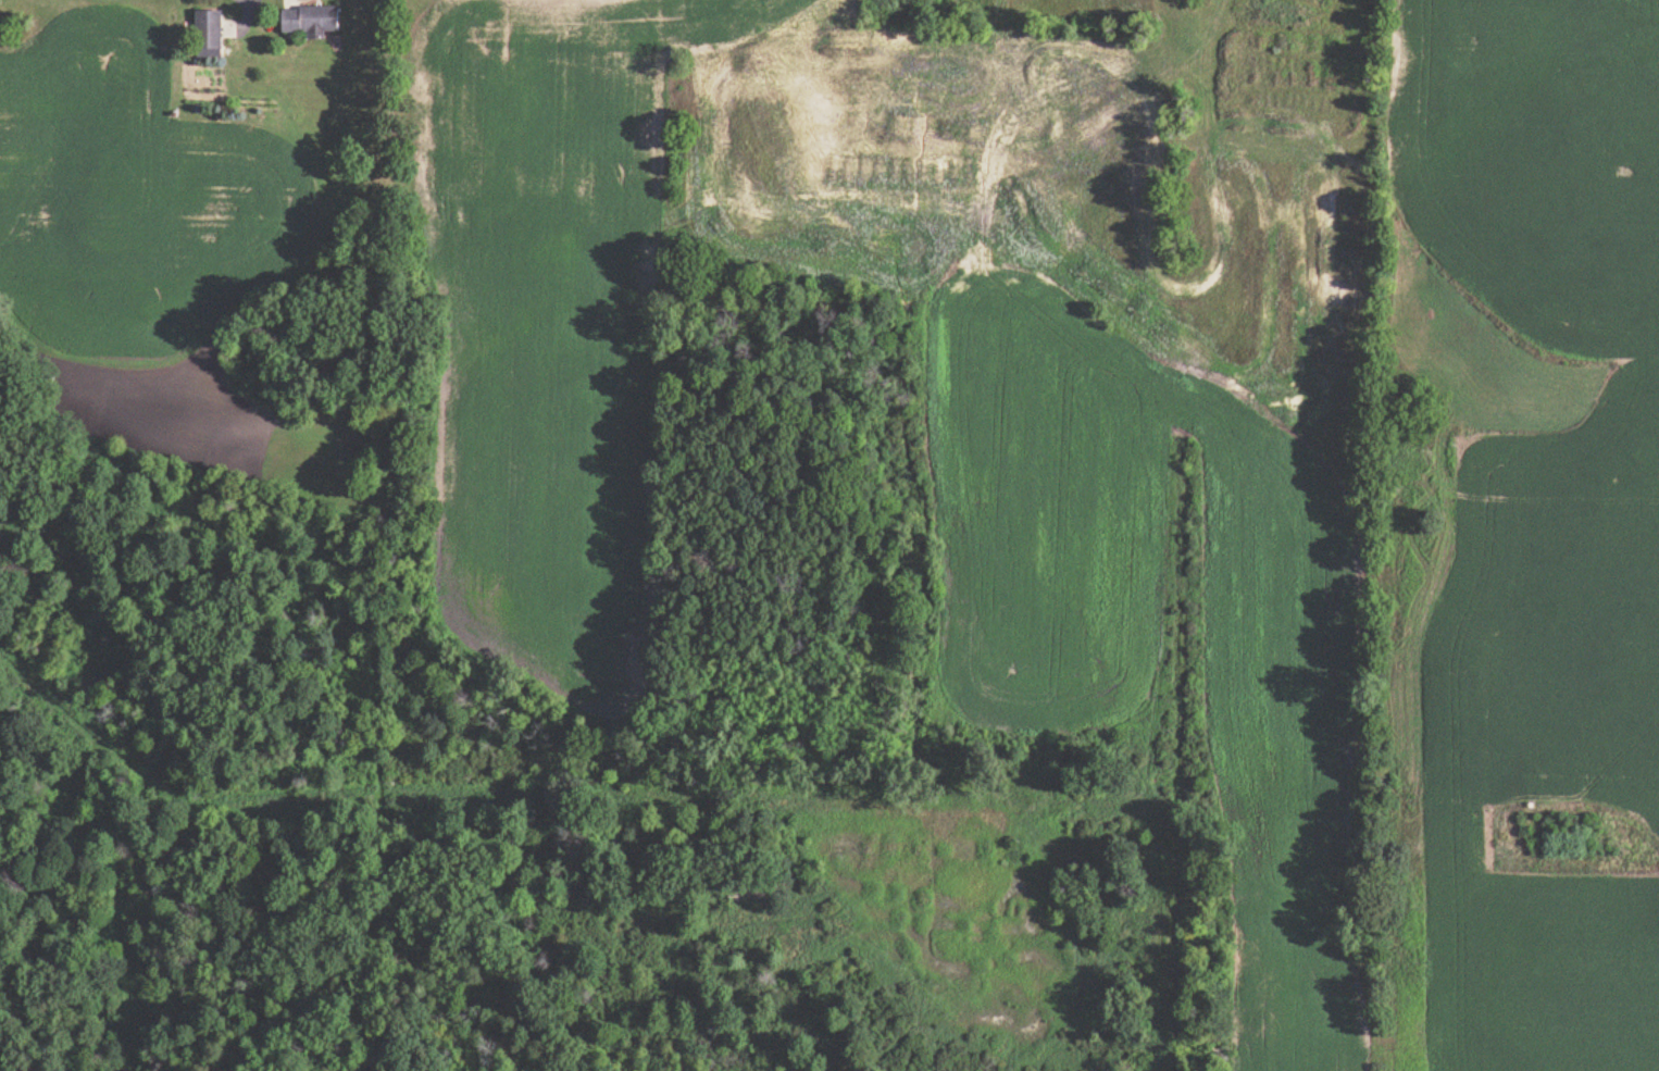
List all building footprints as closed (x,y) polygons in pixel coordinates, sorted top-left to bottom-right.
[(311,31),(311,38),(327,38),(327,30),(340,30),(340,6),(283,6),(283,31),(311,31)] [(197,56),(224,56),(224,9),(197,9),(197,56)]
